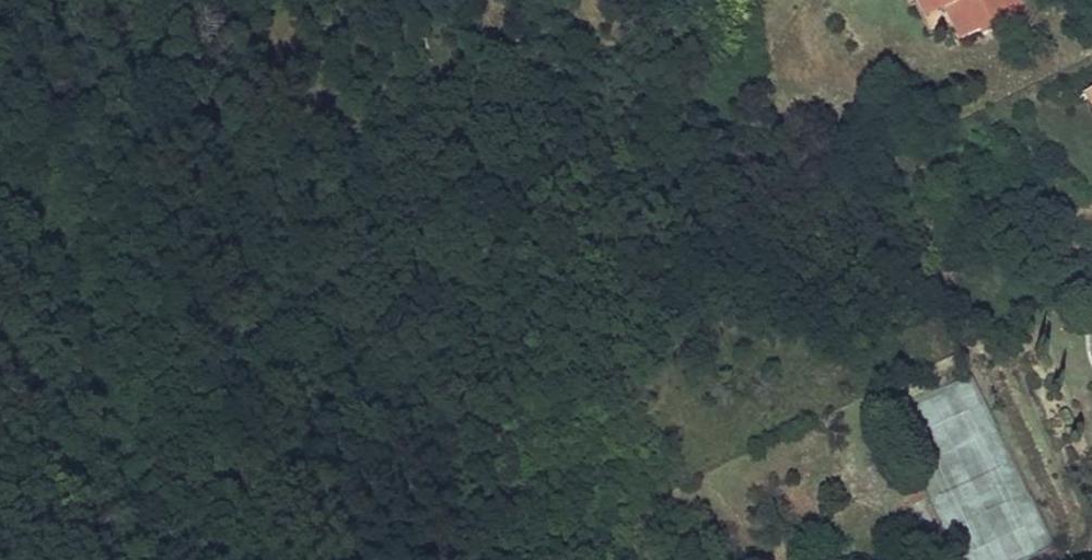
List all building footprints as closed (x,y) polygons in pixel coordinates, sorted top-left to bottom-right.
[(917,17),(939,5),(945,16),(961,45),(979,35),(986,48),(1026,26),(1012,0),(984,0),(976,4),(974,0),(908,0),(917,17)] [(923,28),(945,16),(939,5),(917,17),(923,28)] [(1076,99),(1091,125),(1091,89),(1076,99)]
